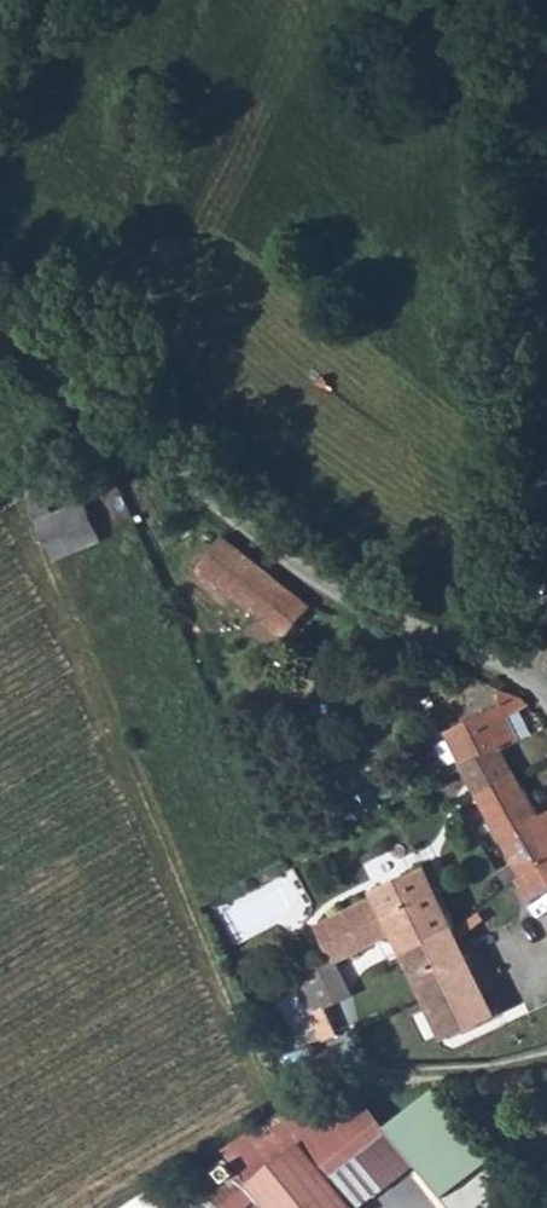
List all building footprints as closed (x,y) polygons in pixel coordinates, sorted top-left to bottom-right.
[(29,497),(35,512),(52,505),(46,489),(29,497)] [(84,501),(56,512),(52,505),(35,512),(56,560),(101,540),(84,501)] [(313,606),(224,535),(196,571),(286,639),(313,606)] [(481,799),(504,841),(516,862),(525,877),(546,865),(546,812),(541,816),(501,747),(522,738),(512,716),(522,710),(531,705),(522,696),(445,731),(481,799)] [(533,734),(522,710),(512,716),(522,738),(533,734)] [(468,805),(492,847),(504,841),(481,799),(468,805)] [(500,870),(509,886),(525,877),(516,862),(500,870)] [(397,932),(447,1038),(499,1015),(428,865),(377,889),(380,895),(315,925),(335,961),(397,932)] [(310,973),(327,1007),(351,995),(335,961),(310,973)] [(310,973),(307,966),(292,973),(324,1042),(340,1034),(327,1007),(310,973)] [(330,1175),(389,1128),(362,1091),(279,1113),(330,1175)] [(279,1113),(224,1150),(236,1165),(249,1181),(271,1207),(356,1207),(330,1175),(279,1113)] [(249,1181),(236,1165),(226,1174),(239,1190),(249,1181)]
